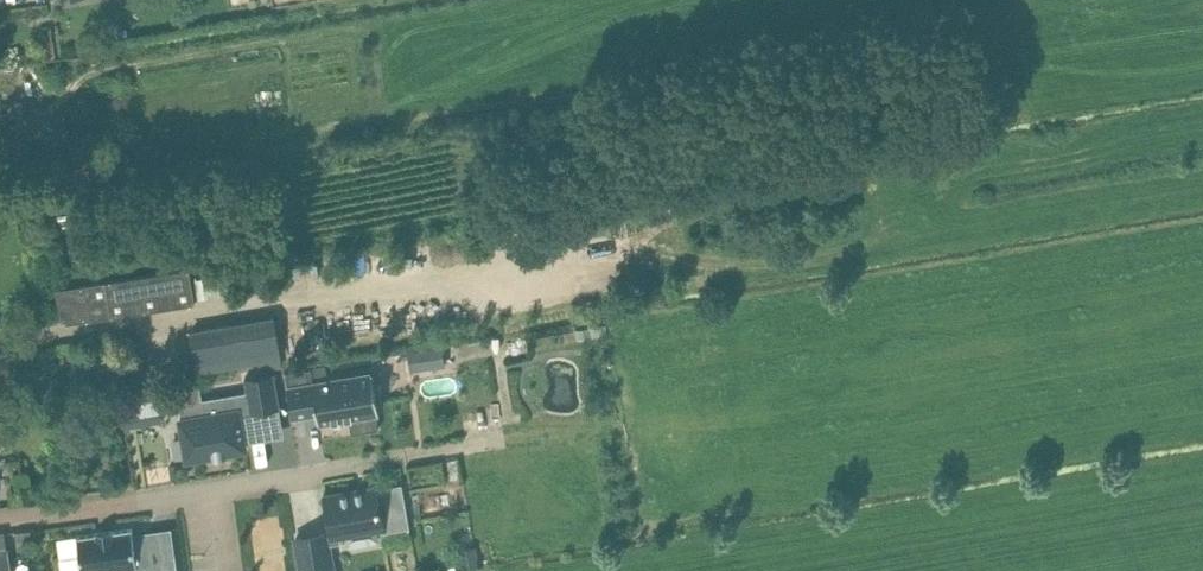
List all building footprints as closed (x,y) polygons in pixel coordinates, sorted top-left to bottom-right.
[(196,302),(192,278),(190,266),(57,288),(62,320),(91,315),(92,319),(196,302)] [(281,356),(274,316),(191,330),(198,370),(281,356)] [(442,344),(409,349),(412,369),(445,364),(442,344)] [(311,367),(285,371),(293,415),(296,415),(317,411),(319,422),(349,417),(352,432),(379,428),(376,413),(380,412),(373,370),(314,381),(311,367)] [(225,451),(246,448),(240,413),(280,406),(273,371),(245,376),(248,390),(203,398),(204,407),(181,411),(182,418),(180,418),(187,458),(213,454),(213,457),(215,456),(214,455),(224,453),(224,455),(226,454),(225,451)] [(0,424),(0,440),(13,438),(11,422),(0,424)] [(329,543),(342,541),(340,533),(382,526),(383,530),(408,526),(408,529),(410,529),(402,483),(378,487),(378,485),(325,495),(332,533),(327,534),(326,531),(296,536),(303,570),(334,570),(329,543)] [(77,535),(82,570),(178,570),(176,557),(157,560),(153,530),(133,532),(132,527),(131,527),(113,531),(112,529),(111,529),(111,531),(98,533),(97,531),(96,531),(96,533),(78,535),(77,535)] [(5,531),(0,532),(0,570),(11,570),(5,531)] [(457,556),(459,570),(469,570),(481,569),(476,543),(460,546),(461,556),(457,556)]
